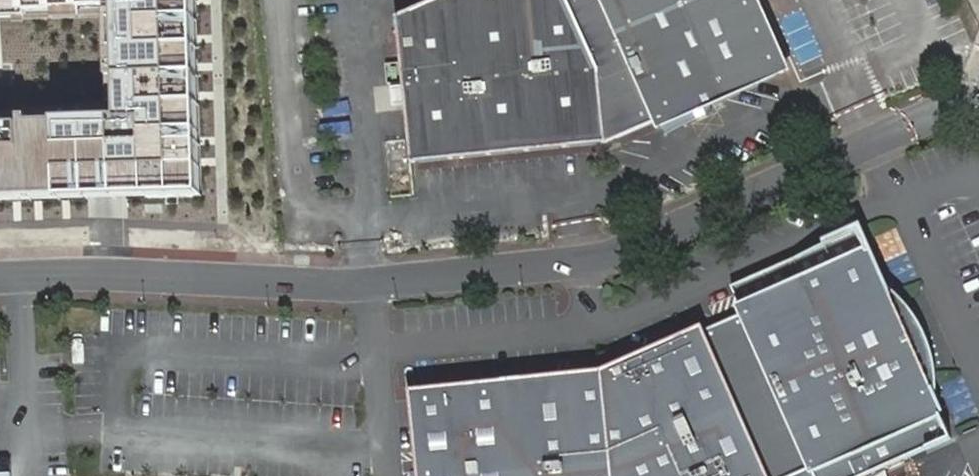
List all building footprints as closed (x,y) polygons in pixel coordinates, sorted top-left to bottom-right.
[(56,15),(85,14),(115,13),(118,122),(60,124),(63,202),(206,198),(200,0),(56,0),(56,15)] [(397,16),(413,161),(610,139),(659,118),(662,125),(791,67),(761,0),(433,0),(397,16)] [(892,300),(870,251),(860,228),(733,285),(746,311),(707,329),(704,324),(590,366),(599,450),(602,475),(789,475),(815,465),(820,475),(863,475),(953,438),(942,415),(910,341),(892,300)] [(900,296),(892,300),(910,341),(918,337),(900,296)] [(590,366),(397,387),(405,471),(599,450),(590,366)] [(405,471),(406,475),(602,475),(599,450),(405,471)]
